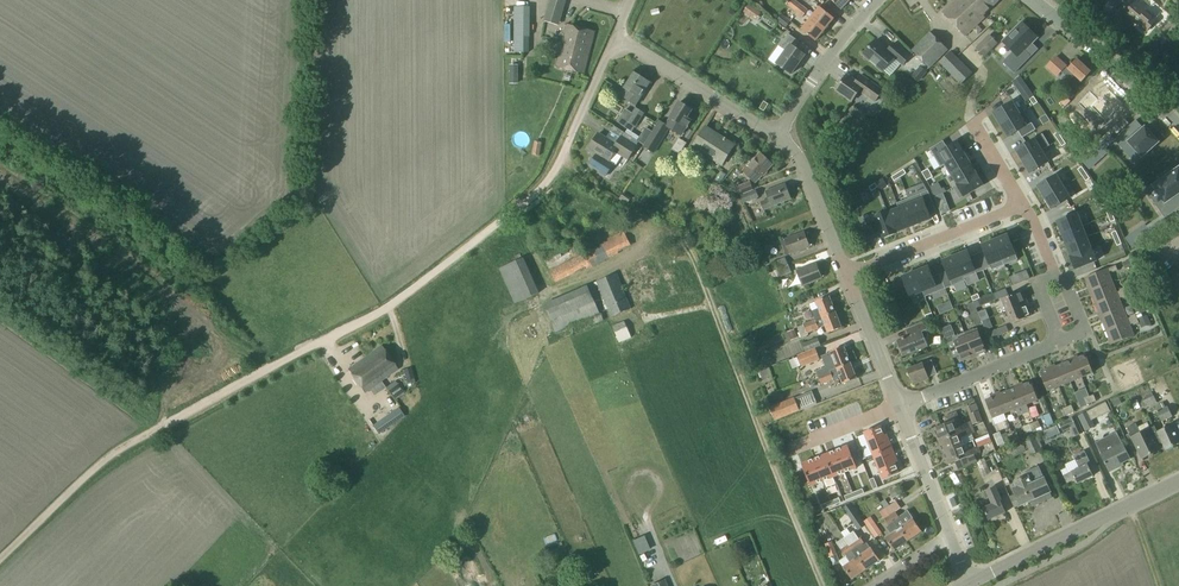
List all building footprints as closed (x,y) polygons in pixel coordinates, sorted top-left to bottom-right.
[(800,5),(794,0),(792,0),(790,2),(788,5),(795,11),(800,5)] [(841,10),(850,0),(831,0),(841,10)] [(965,36),(984,18),(983,16),(998,1),(997,0),(956,0),(943,12),(965,36)] [(1145,32),(1156,20),(1136,2),(1138,0),(1119,0),(1115,5),(1145,32)] [(1164,10),(1154,0),(1143,0),(1158,15),(1164,10)] [(749,4),(744,11),(750,15),(755,8),(749,4)] [(802,17),(805,13),(807,10),(800,5),(795,11),(802,17)] [(810,19),(824,30),(834,18),(819,6),(810,19)] [(562,12),(548,8),(544,21),(558,25),(562,12)] [(776,21),(785,28),(791,21),(782,14),(776,21)] [(824,30),(810,19),(802,29),(816,41),(824,30)] [(838,22),(835,27),(844,33),(847,28),(838,22)] [(1021,22),(1002,41),(1013,51),(1003,62),(1014,73),(1031,55),(1025,49),(1031,42),(1037,37),(1021,22)] [(514,51),(528,51),(528,24),(514,24),(514,51)] [(562,42),(590,49),(595,32),(567,25),(562,42)] [(910,49),(927,67),(947,49),(929,32),(910,49)] [(775,64),(791,74),(805,53),(795,46),(799,41),(787,33),(779,46),(785,50),(775,64)] [(977,48),(984,56),(997,43),(990,36),(977,48)] [(862,53),(880,69),(892,56),(901,63),(908,56),(893,42),(886,49),(875,39),(862,53)] [(590,49),(562,42),(556,66),(584,74),(590,49)] [(943,63),(951,72),(948,75),(959,88),(976,73),(956,51),(943,63)] [(1070,79),(1074,75),(1081,81),(1090,72),(1077,60),(1068,69),(1065,67),(1066,66),(1056,56),(1046,67),(1057,76),(1061,71),(1070,79)] [(910,76),(917,81),(925,72),(919,66),(910,76)] [(621,96),(636,106),(650,83),(634,73),(624,89),(625,89),(621,96)] [(883,90),(861,75),(856,81),(847,75),(836,90),(852,101),(860,90),(875,101),(883,90)] [(970,86),(979,84),(977,78),(968,80),(970,86)] [(1086,89),(1075,101),(1084,110),(1091,103),(1104,116),(1119,100),(1105,87),(1095,97),(1086,89)] [(1034,97),(1029,100),(1033,106),(1038,103),(1034,97)] [(1012,102),(994,113),(1001,125),(1019,114),(1012,102)] [(680,103),(671,117),(666,125),(682,135),(686,128),(687,129),(691,121),(687,118),(692,110),(680,103)] [(628,122),(635,127),(643,114),(636,109),(628,122)] [(1019,114),(1001,125),(1008,137),(1026,126),(1019,114)] [(635,127),(628,122),(624,127),(632,132),(635,127)] [(693,147),(694,148),(694,147),(713,158),(712,160),(721,166),(734,145),(726,140),(727,138),(725,137),(724,139),(706,128),(707,127),(706,126),(693,147)] [(649,127),(640,130),(643,137),(652,133),(649,127)] [(1126,128),(1114,139),(1122,149),(1129,143),(1141,157),(1158,142),(1145,127),(1143,129),(1134,137),(1126,128)] [(1058,132),(1053,135),(1057,141),(1062,138),(1058,132)] [(628,141),(623,137),(622,137),(616,145),(599,134),(589,149),(597,154),(590,165),(600,171),(599,173),(605,177),(613,165),(609,162),(615,152),(628,160),(637,146),(628,141)] [(529,136),(519,142),(525,151),(535,145),(529,136)] [(649,137),(644,146),(643,148),(653,154),(660,142),(650,136),(649,137)] [(1062,138),(1057,141),(1061,147),(1066,144),(1062,138)] [(1034,140),(1016,151),(1023,162),(1041,151),(1034,140)] [(957,142),(938,153),(945,165),(964,154),(957,142)] [(1041,151),(1023,162),(1030,173),(1048,162),(1041,151)] [(744,171),(754,181),(760,176),(761,177),(773,164),(761,152),(744,171)] [(964,154),(945,165),(952,175),(970,164),(964,154)] [(970,164),(952,175),(958,185),(976,175),(970,164)] [(1082,167),(1077,170),(1081,176),(1086,173),(1082,167)] [(1161,180),(1153,186),(1164,202),(1156,207),(1164,219),(1178,208),(1178,207),(1172,197),(1178,193),(1178,169),(1178,168),(1170,174),(1168,172),(1159,178),(1161,180)] [(927,169),(921,172),(924,177),(931,174),(927,169)] [(714,180),(720,183),(726,174),(720,170),(714,180)] [(903,171),(897,175),(901,179),(907,176),(903,171)] [(1086,173),(1081,176),(1085,182),(1090,178),(1086,173)] [(931,174),(924,177),(927,182),(934,179),(931,174)] [(897,175),(891,178),(895,183),(901,179),(897,175)] [(976,175),(958,185),(965,197),(983,186),(976,175)] [(1056,175),(1038,186),(1045,198),(1063,187),(1056,175)] [(882,179),(875,184),(879,190),(886,185),(882,179)] [(732,189),(741,194),(752,189),(749,182),(732,189)] [(761,202),(764,210),(773,207),(772,206),(791,199),(785,184),(767,192),(769,199),(761,202)] [(875,184),(869,188),(873,193),(879,190),(875,184)] [(1063,187),(1045,198),(1052,209),(1070,198),(1063,187)] [(715,193),(729,201),(732,196),(717,188),(715,193)] [(742,196),(744,203),(758,197),(756,190),(742,196)] [(939,190),(932,193),(935,198),(941,195),(939,190)] [(928,211),(935,208),(928,191),(921,194),(928,211)] [(921,194),(908,199),(918,224),(931,219),(928,211),(921,194)] [(908,199),(897,203),(899,209),(907,228),(918,224),(908,199)] [(941,214),(948,211),(946,204),(940,207),(938,207),(941,214)] [(1110,207),(1104,210),(1107,216),(1113,214),(1110,207)] [(895,233),(907,228),(899,209),(898,209),(888,213),(895,233)] [(883,238),(895,233),(888,213),(875,218),(883,238)] [(1067,218),(1057,222),(1062,234),(1082,226),(1077,214),(1067,218)] [(1113,214),(1107,216),(1110,223),(1115,220),(1113,214)] [(1132,233),(1138,242),(1151,233),(1146,226),(1145,224),(1132,233)] [(866,237),(873,234),(869,225),(862,227),(866,237)] [(1082,226),(1062,234),(1067,245),(1087,238),(1082,226)] [(630,245),(624,233),(623,231),(608,239),(609,240),(550,270),(556,282),(586,267),(587,269),(618,253),(617,251),(630,245)] [(1117,231),(1111,233),(1114,240),(1120,237),(1117,231)] [(810,247),(804,232),(781,241),(788,256),(810,247)] [(1008,235),(995,241),(1003,260),(1016,255),(1012,245),(1008,235)] [(1120,237),(1114,240),(1117,246),(1123,244),(1120,237)] [(1087,238),(1067,245),(1071,257),(1091,249),(1087,238)] [(995,241),(982,246),(986,256),(990,266),(1003,260),(995,241)] [(1091,249),(1071,257),(1077,269),(1096,261),(1091,249)] [(968,252),(955,257),(963,276),(976,271),(972,261),(968,252)] [(955,257),(943,262),(947,271),(951,281),(963,276),(955,257)] [(772,264),(774,270),(789,265),(786,258),(772,264)] [(797,271),(803,286),(822,279),(817,263),(797,271)] [(789,265),(774,270),(777,278),(792,272),(789,265)] [(1085,277),(1091,291),(1113,282),(1109,272),(1112,271),(1112,272),(1118,270),(1116,265),(1085,277)] [(929,267),(916,273),(924,292),(937,287),(933,277),(929,267)] [(679,272),(682,278),(694,274),(692,268),(679,272)] [(597,282),(612,317),(631,309),(623,291),(624,291),(617,273),(597,282)] [(916,273),(903,278),(907,288),(910,297),(911,298),(924,292),(916,273)] [(1018,278),(1011,280),(1013,286),(1020,283),(1018,278)] [(1011,280),(1004,283),(1007,288),(1013,286),(1011,280)] [(1091,291),(1096,304),(1127,292),(1127,291),(1125,288),(1125,287),(1119,289),(1119,290),(1116,291),(1113,282),(1091,291)] [(535,284),(511,294),(515,303),(539,293),(535,284)] [(545,307),(556,332),(600,313),(588,286),(579,290),(579,292),(545,307)] [(910,297),(906,288),(893,293),(900,310),(914,305),(911,298),(910,297)] [(1132,289),(1127,291),(1127,292),(1129,296),(1129,298),(1135,296),(1132,289)] [(977,291),(971,294),(973,300),(979,297),(977,291)] [(1001,299),(1006,311),(1025,304),(1020,291),(1008,296),(1001,299)] [(1096,304),(1101,317),(1123,308),(1119,299),(1122,298),(1123,299),(1129,296),(1127,292),(1096,304)] [(977,300),(980,306),(995,300),(993,293),(978,300),(977,300)] [(812,312),(815,320),(822,317),(836,312),(830,296),(816,302),(819,309),(812,312)] [(967,304),(969,311),(976,326),(982,324),(973,301),(967,304)] [(1025,304),(1006,311),(1011,324),(1030,316),(1025,304)] [(1101,317),(1107,330),(1137,318),(1135,313),(1130,315),(1130,316),(1127,318),(1123,308),(1101,317)] [(815,320),(818,327),(825,324),(828,333),(842,328),(836,312),(822,317),(815,320)] [(932,313),(925,315),(928,321),(934,318),(932,313)] [(592,318),(595,324),(604,320),(602,314),(592,318)] [(1142,316),(1137,318),(1139,323),(1141,326),(1150,323),(1146,314),(1142,316)] [(1137,318),(1107,330),(1112,344),(1134,335),(1130,325),(1133,324),(1134,325),(1139,323),(1137,318)] [(810,322),(813,330),(819,328),(818,327),(815,320),(810,322)] [(613,325),(620,342),(631,338),(624,321),(613,325)] [(810,322),(804,324),(804,325),(807,333),(813,330),(810,322)] [(899,340),(905,355),(928,346),(923,332),(929,329),(926,322),(906,330),(909,337),(899,340)] [(804,325),(804,324),(797,327),(801,337),(808,334),(807,333),(804,325)] [(962,361),(974,356),(965,333),(955,337),(950,325),(942,328),(948,345),(954,343),(959,355),(962,361)] [(991,332),(993,338),(1008,332),(1006,325),(991,332)] [(977,328),(965,333),(974,356),(986,351),(977,328)] [(795,329),(788,332),(791,340),(797,337),(795,329)] [(992,338),(993,338),(991,332),(989,329),(985,330),(989,340),(992,339),(992,338)] [(802,344),(805,352),(815,348),(820,346),(817,338),(802,344)] [(364,357),(381,381),(397,369),(380,346),(364,357)] [(817,371),(819,375),(825,373),(850,363),(844,347),(831,352),(831,353),(822,356),(827,368),(817,371)] [(805,352),(796,355),(799,364),(800,367),(819,359),(815,348),(805,352)] [(1003,350),(1004,360),(1014,359),(1013,349),(1003,350)] [(1074,356),(1082,376),(1093,372),(1086,354),(1078,357),(1078,355),(1074,356)] [(799,364),(796,355),(788,359),(791,367),(799,364)] [(1071,360),(1063,363),(1071,381),(1082,376),(1074,356),(1070,358),(1071,360)] [(381,381),(364,357),(349,369),(366,392),(381,381)] [(908,370),(914,384),(930,378),(929,377),(937,373),(932,360),(908,370)] [(825,373),(828,381),(840,376),(843,384),(857,379),(850,363),(825,373)] [(1055,364),(1051,365),(1059,385),(1071,381),(1063,363),(1056,366),(1055,364)] [(1059,385),(1051,365),(1047,367),(1048,369),(1040,372),(1048,390),(1059,385)] [(403,370),(407,384),(415,382),(411,368),(403,370)] [(828,381),(825,373),(819,375),(822,383),(828,381)] [(1019,384),(1027,404),(1038,399),(1031,381),(1023,385),(1022,382),(1019,384)] [(395,382),(386,388),(391,394),(393,393),(397,398),(403,394),(403,393),(395,382)] [(1009,391),(1016,408),(1027,404),(1019,384),(1015,385),(1016,388),(1009,391)] [(1000,392),(996,393),(1004,413),(1016,408),(1009,391),(1001,394),(1000,392)] [(1004,413),(996,393),(992,395),(993,397),(986,400),(993,418),(1004,413)] [(1121,404),(1118,396),(1111,399),(1115,407),(1121,404)] [(1141,402),(1144,408),(1157,403),(1153,396),(1145,400),(1141,402)] [(770,406),(776,421),(799,412),(794,397),(770,406)] [(1157,411),(1165,408),(1163,402),(1151,408),(1153,413),(1157,411)] [(1105,408),(1103,403),(1096,406),(1099,411),(1105,408)] [(1168,406),(1165,408),(1157,411),(1162,421),(1172,416),(1168,406)] [(378,422),(383,430),(404,416),(398,408),(378,422)] [(982,420),(978,411),(968,415),(972,424),(982,420)] [(1087,411),(1078,415),(1085,431),(1094,426),(1087,411)] [(789,431),(807,421),(802,413),(785,423),(789,431)] [(1043,416),(1047,427),(1054,424),(1049,413),(1043,416)] [(936,432),(939,440),(971,427),(969,422),(957,426),(954,420),(952,414),(943,418),(945,424),(933,429),(933,431),(936,432)] [(1059,423),(1062,431),(1071,427),(1075,436),(1082,433),(1075,416),(1059,423)] [(1029,424),(1032,432),(1041,428),(1037,420),(1029,424)] [(843,434),(857,430),(854,422),(841,426),(843,434)] [(1127,427),(1142,458),(1160,449),(1157,444),(1163,442),(1157,431),(1155,426),(1140,433),(1136,423),(1127,427)] [(1022,427),(1026,435),(1032,432),(1029,424),(1022,427)] [(1163,442),(1166,449),(1178,443),(1178,440),(1172,424),(1157,431),(1163,442)] [(880,426),(863,433),(872,456),(892,448),(887,434),(884,435),(880,426)] [(971,427),(939,440),(943,448),(941,451),(942,453),(964,444),(961,437),(973,432),(971,429),(971,427)] [(1096,442),(1101,454),(1102,454),(1105,461),(1105,462),(1106,464),(1107,464),(1110,470),(1118,466),(1117,465),(1130,458),(1123,443),(1121,444),(1116,433),(1096,442)] [(1027,439),(1031,447),(1033,453),(1041,449),(1035,436),(1027,439)] [(1027,439),(1009,447),(1013,458),(1026,452),(1025,450),(1031,447),(1027,439)] [(976,447),(973,440),(964,444),(942,453),(943,455),(945,456),(949,465),(956,462),(959,469),(976,461),(974,455),(981,452),(978,446),(976,447)] [(848,445),(835,450),(844,473),(857,468),(848,445)] [(892,448),(872,456),(882,479),(899,473),(895,463),(898,462),(892,448)] [(862,449),(857,450),(861,460),(866,459),(862,449)] [(835,450),(824,454),(834,478),(844,473),(835,450)] [(1063,475),(1066,483),(1075,479),(1077,483),(1093,475),(1088,465),(1090,464),(1084,451),(1073,456),(1079,468),(1072,472),(1071,471),(1063,475)] [(824,454),(814,459),(823,482),(834,478),(824,454)] [(814,459),(801,464),(810,487),(823,482),(814,459)] [(990,473),(984,459),(976,462),(983,476),(990,473)] [(1016,494),(1010,496),(1015,507),(1020,505),(1021,505),(1030,501),(1051,492),(1044,478),(1039,466),(1026,471),(1028,475),(1015,481),(1017,486),(1013,488),(1016,494)] [(874,479),(869,481),(873,490),(878,489),(874,479)] [(984,508),(989,520),(1006,512),(1000,501),(1002,500),(996,487),(986,491),(992,504),(984,508)] [(862,490),(852,494),(854,498),(864,494),(862,490)] [(831,502),(821,506),(823,511),(833,507),(831,502)] [(896,502),(886,509),(891,515),(896,512),(901,508),(896,502)] [(859,531),(867,526),(865,524),(864,522),(852,505),(845,510),(859,531)] [(900,529),(908,541),(922,531),(909,511),(900,517),(896,512),(891,515),(896,523),(900,529)] [(894,550),(908,541),(900,529),(896,523),(891,515),(885,519),(891,527),(888,529),(892,534),(886,539),(894,550)] [(865,524),(867,526),(868,529),(875,524),(872,520),(867,523),(865,524)] [(848,544),(866,570),(880,560),(872,548),(871,549),(867,543),(862,546),(861,544),(862,543),(854,531),(843,538),(847,545),(848,544)] [(643,536),(632,541),(638,555),(648,550),(643,536)] [(751,545),(748,539),(735,545),(738,551),(751,545)] [(825,544),(829,557),(837,554),(832,541),(825,544)] [(866,570),(848,544),(847,545),(840,549),(845,557),(842,559),(840,561),(844,567),(852,579),(866,570)] [(593,565),(580,571),(583,577),(596,572),(593,565)]
